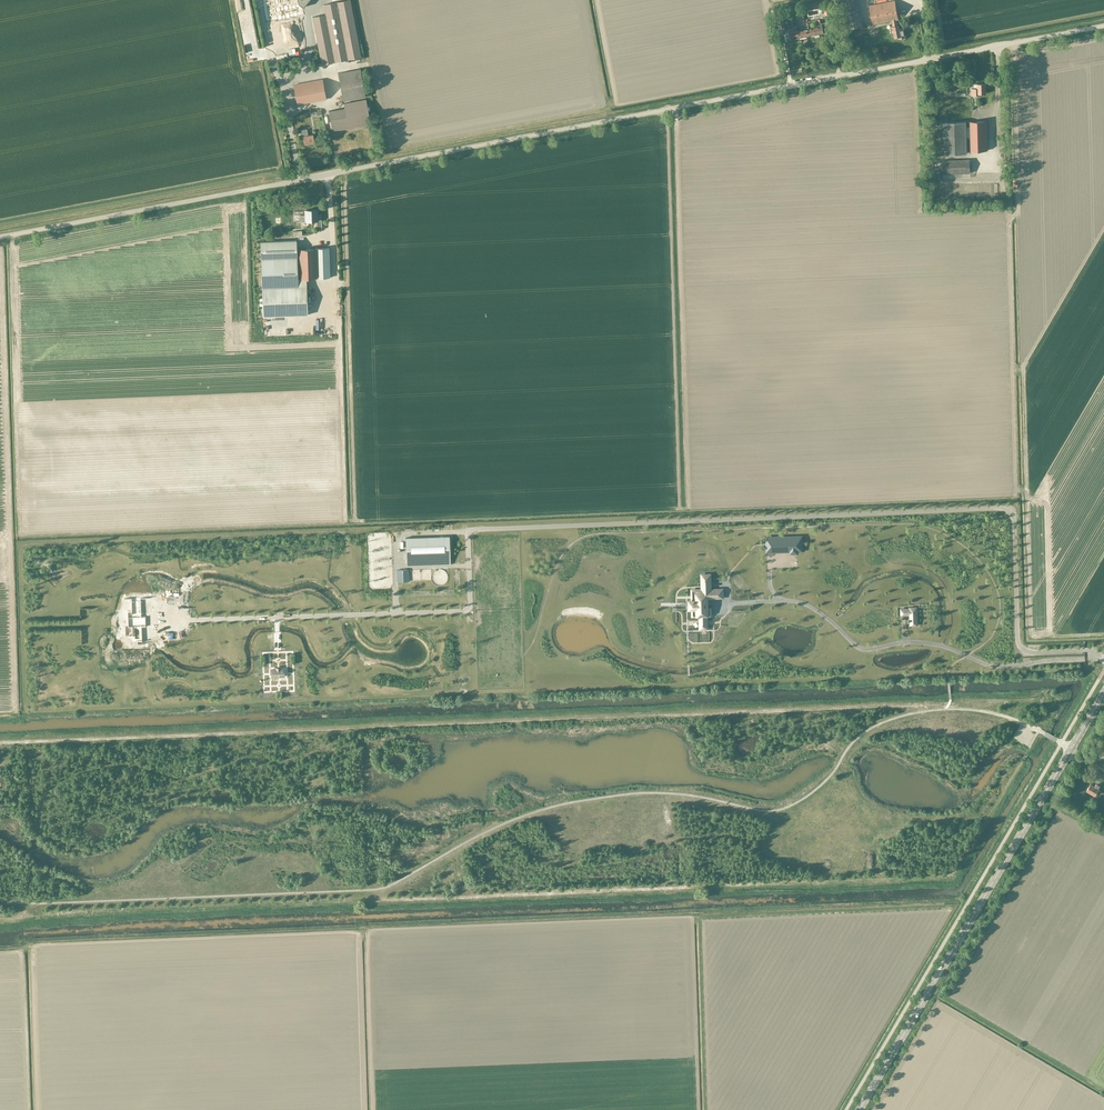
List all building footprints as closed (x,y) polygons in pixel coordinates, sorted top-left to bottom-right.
[(267,25),(280,22),(284,26),(295,13),(297,11),(300,13),(302,11),(299,8),(301,6),(303,7),(309,0),(262,0),(267,25)] [(312,17),(321,65),(361,57),(350,0),(346,0),(323,4),(325,14),(312,17)] [(891,21),(892,26),(898,25),(897,20),(898,20),(895,1),(870,5),(873,24),(891,21)] [(804,20),(803,14),(800,15),(803,30),(798,31),(799,38),(807,36),(804,20)] [(814,28),(809,29),(807,19),(804,20),(807,36),(816,35),(814,28)] [(892,26),(895,38),(898,37),(898,39),(906,38),(904,28),(899,29),(899,25),(898,25),(892,26)] [(814,28),(816,35),(824,33),(822,26),(814,28)] [(791,39),(799,38),(798,31),(789,32),(791,39)] [(360,69),(338,73),(343,101),(365,96),(360,69)] [(322,79),(294,85),(298,105),(326,99),(322,79)] [(979,94),(986,93),(986,84),(977,84),(977,88),(971,88),(971,95),(979,95),(979,94)] [(371,124),(366,100),(366,99),(344,103),(344,108),(329,111),(332,131),(348,128),(370,124),(371,124)] [(969,138),(969,151),(987,150),(987,121),(968,122),(969,127),(966,127),(966,122),(943,122),(944,154),(967,153),(967,138),(969,138)] [(313,135),(308,135),(307,129),(300,130),(302,137),(304,137),(305,144),(314,143),(313,135)] [(943,160),(943,178),(970,178),(969,160),(943,160)] [(317,214),(317,210),(306,210),(306,215),(300,215),(300,222),(321,221),(321,214),(317,214)] [(261,242),(261,259),(297,258),(297,249),(297,240),(261,242)] [(297,258),(261,259),(263,316),(308,315),(307,278),(330,278),(329,248),(297,249),(297,258)] [(406,566),(451,564),(450,536),(405,538),(406,566)] [(797,555),(802,555),(801,540),(771,541),(771,556),(790,555),(790,557),(797,557),(797,555)] [(709,588),(710,588),(709,576),(701,577),(701,588),(702,588),(709,588)] [(706,600),(722,599),(722,591),(700,592),(700,597),(696,597),(696,602),(694,602),(693,602),(689,603),(689,611),(692,611),(692,618),(700,618),(700,621),(706,621),(706,617),(710,617),(710,610),(707,610),(707,608),(707,607),(707,605),(707,604),(706,600)] [(131,611),(127,612),(128,627),(132,627),(132,633),(129,633),(129,636),(130,637),(132,637),(132,638),(132,639),(132,640),(132,641),(132,642),(134,642),(137,642),(138,642),(142,641),(142,627),(146,627),(145,617),(141,617),(141,601),(140,598),(132,599),(132,601),(131,601),(131,611)] [(915,626),(922,626),(922,608),(914,608),(914,609),(910,610),(910,615),(915,615),(915,626)] [(1091,783),(1087,790),(1095,795),(1101,785),(1099,784),(1100,783),(1097,781),(1094,785),(1091,783)]
